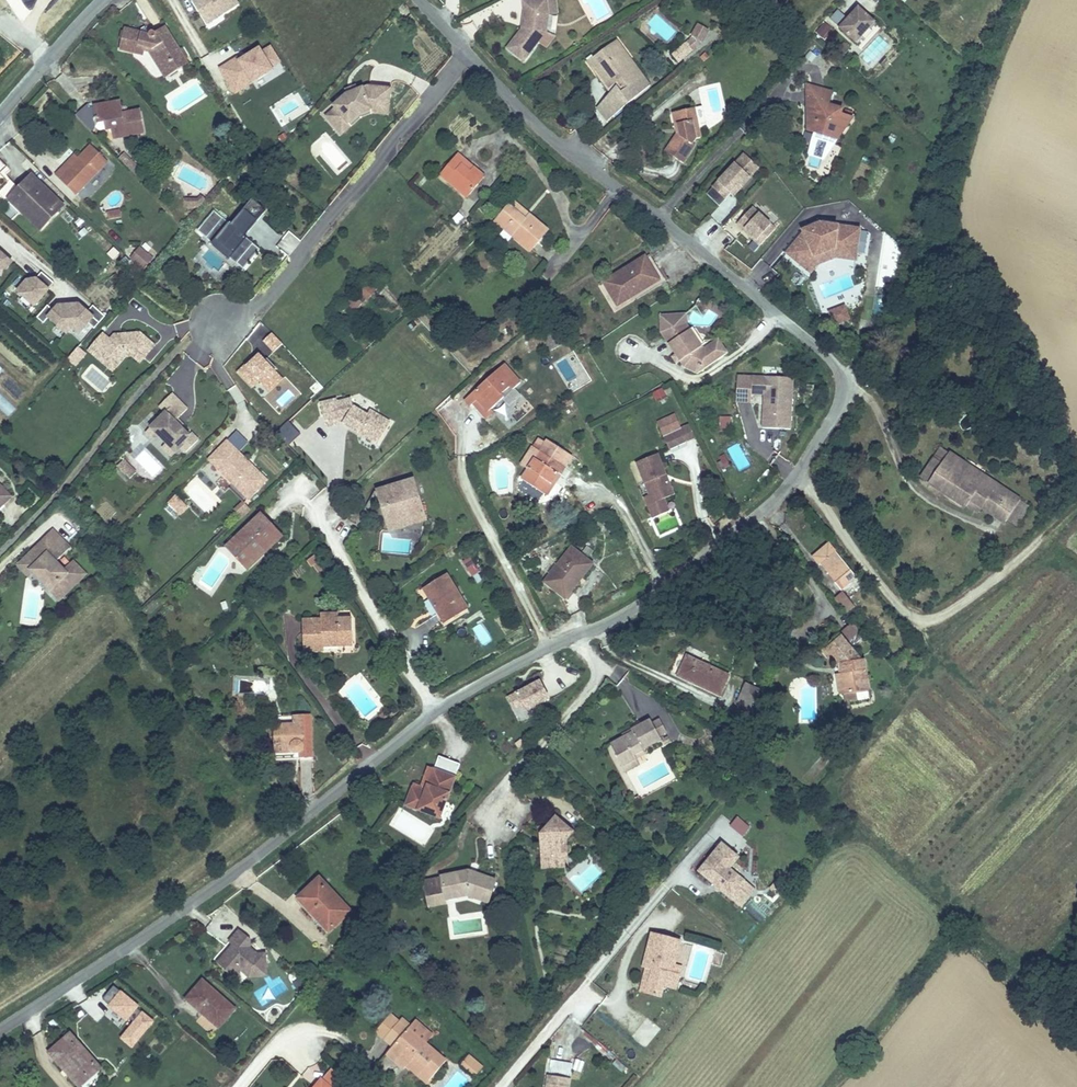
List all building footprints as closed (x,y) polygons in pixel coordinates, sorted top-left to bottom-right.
[(228,0),(190,0),(185,3),(197,20),(212,11),(214,15),(230,4),(228,0)] [(514,33),(498,53),(517,66),(538,38),(541,17),(537,0),(513,6),(514,18),(519,19),(520,32),(514,33)] [(849,44),(867,23),(850,9),(833,30),(849,44)] [(199,24),(214,15),(212,11),(197,20),(199,24)] [(856,49),(873,28),(867,23),(849,44),(856,49)] [(158,70),(179,57),(161,30),(151,36),(146,33),(142,40),(119,32),(111,52),(134,60),(136,56),(139,49),(148,54),(158,70)] [(695,47),(702,35),(692,30),(686,40),(688,41),(680,48),(686,55),(695,47)] [(626,66),(610,45),(598,54),(605,64),(610,60),(619,72),(626,66)] [(259,46),(218,70),(233,96),(274,73),(259,46)] [(273,69),(280,65),(271,46),(263,50),(273,69)] [(673,66),(686,55),(680,48),(668,59),(673,66)] [(145,60),(154,73),(158,70),(148,54),(139,49),(136,56),(145,60)] [(603,126),(644,91),(626,66),(619,72),(610,60),(605,64),(598,54),(580,67),(588,78),(596,72),(610,92),(604,100),(592,113),(603,126)] [(158,79),(183,63),(179,57),(158,70),(154,73),(158,79)] [(610,92),(596,72),(588,78),(604,100),(610,92)] [(383,107),(385,87),(363,85),(352,90),(341,94),(322,113),(320,115),(330,125),(339,117),(343,121),(353,111),(365,106),(383,107)] [(341,94),(352,90),(350,85),(340,89),(341,94)] [(799,107),(800,114),(807,116),(809,112),(814,114),(820,98),(807,93),(799,107)] [(807,116),(800,114),(804,139),(810,142),(815,144),(827,149),(833,152),(847,130),(837,125),(839,118),(824,113),(829,101),(820,98),(814,114),(809,112),(807,116)] [(336,133),(355,115),(366,110),(383,111),(383,107),(365,106),(353,111),(343,121),(339,117),(330,125),(336,133)] [(113,109),(100,111),(103,118),(115,116),(113,109)] [(665,117),(668,124),(671,124),(676,138),(672,139),(660,157),(677,168),(689,150),(686,148),(692,141),(685,110),(665,117)] [(108,144),(142,138),(137,116),(115,120),(115,116),(103,118),(100,111),(87,113),(90,132),(99,130),(100,137),(106,136),(108,144)] [(671,124),(668,124),(672,139),(676,138),(671,124)] [(815,144),(810,142),(802,165),(806,166),(818,171),(819,172),(833,152),(827,149),(815,144)] [(66,195),(99,160),(82,145),(60,168),(56,165),(46,176),(66,195)] [(124,154),(119,160),(131,170),(136,164),(124,154)] [(719,204),(718,203),(714,199),(719,194),(723,198),(727,201),(736,192),(735,191),(731,188),(739,179),(743,182),(752,173),(737,159),(700,199),(713,211),(719,204)] [(469,170),(462,163),(445,184),(470,205),(487,184),(478,177),(479,176),(470,169),(469,170)] [(818,171),(806,166),(801,178),(813,183),(818,171)] [(14,205),(36,226),(56,206),(23,176),(0,202),(9,210),(14,205)] [(739,179),(731,188),(735,191),(743,182),(739,179)] [(193,205),(198,199),(193,194),(188,201),(176,200),(179,208),(193,205)] [(723,198),(719,194),(714,199),(718,203),(723,198)] [(245,202),(235,214),(248,225),(258,213),(245,202)] [(31,231),(36,226),(14,205),(9,210),(31,231)] [(119,209),(106,212),(108,221),(121,218),(119,209)] [(517,209),(500,230),(535,259),(552,238),(534,223),(517,209)] [(224,223),(209,210),(192,230),(207,243),(210,240),(227,254),(224,257),(231,264),(237,268),(254,248),(240,237),(239,239),(233,234),(235,232),(230,228),(229,230),(223,225),(224,223)] [(750,243),(748,245),(754,250),(769,234),(746,212),(731,229),(744,241),(746,239),(750,243)] [(235,214),(229,221),(233,225),(230,228),(235,232),(238,228),(242,232),(248,225),(235,214)] [(822,229),(810,233),(807,236),(810,239),(826,234),(826,230),(822,229)] [(807,236),(789,258),(806,273),(815,263),(837,254),(860,257),(863,235),(826,230),(826,234),(810,239),(807,236)] [(292,252),(300,241),(291,234),(282,244),(292,252)] [(143,260),(134,252),(127,260),(136,268),(143,260)] [(806,273),(813,278),(820,270),(838,262),(859,265),(860,257),(837,254),(815,263),(806,273)] [(656,256),(605,287),(620,311),(637,300),(640,305),(671,286),(661,270),(664,269),(656,256)] [(198,279),(202,274),(194,267),(190,272),(198,279)] [(48,286),(36,275),(30,281),(21,283),(12,294),(28,308),(48,286)] [(847,306),(828,310),(831,326),(850,323),(847,306)] [(68,329),(66,307),(53,308),(48,313),(42,308),(33,319),(38,324),(43,319),(62,336),(68,329)] [(90,330),(101,317),(88,307),(82,314),(74,307),(66,307),(68,329),(75,334),(83,324),(90,330)] [(685,320),(659,323),(661,340),(683,372),(688,379),(692,385),(699,381),(711,361),(706,358),(701,351),(693,340),(686,330),(685,320)] [(562,334),(556,321),(543,330),(548,340),(562,334)] [(133,363),(147,346),(133,334),(112,332),(108,337),(100,331),(82,353),(98,366),(104,358),(114,366),(119,359),(126,357),(133,363)] [(696,338),(693,340),(701,351),(705,350),(696,338)] [(705,350),(701,351),(706,358),(711,361),(699,381),(729,360),(720,346),(705,350)] [(114,366),(104,358),(98,366),(107,374),(114,366)] [(517,390),(523,385),(505,363),(462,397),(469,405),(473,402),(481,397),(491,410),(504,399),(499,393),(512,383),(517,390)] [(683,372),(679,375),(684,382),(688,379),(683,372)] [(504,399),(517,390),(512,383),(499,393),(504,399)] [(796,386),(754,384),(753,401),(767,402),(766,429),(771,429),(771,436),(793,437),(796,386)] [(663,388),(652,392),(656,403),(667,399),(663,388)] [(8,417),(16,408),(0,393),(0,410),(8,417)] [(160,415),(172,403),(167,397),(154,409),(160,415)] [(473,402),(484,417),(488,415),(486,413),(491,410),(481,397),(473,402)] [(385,423),(364,411),(361,416),(347,407),(345,399),(332,403),(331,400),(314,404),(320,428),(337,424),(338,421),(341,423),(342,427),(372,445),(385,423)] [(181,412),(172,403),(160,415),(140,435),(145,440),(154,439),(162,447),(170,455),(174,450),(179,455),(192,443),(185,436),(183,438),(175,429),(169,424),(172,421),(181,412)] [(177,427),(172,421),(169,424),(175,429),(177,427)] [(733,425),(722,425),(722,440),(733,440),(733,425)] [(694,442),(687,430),(680,434),(687,446),(694,442)] [(670,456),(687,446),(680,434),(663,444),(670,456)] [(266,481),(227,442),(211,458),(217,464),(221,464),(236,480),(232,484),(248,500),(266,481)] [(170,455),(162,447),(157,452),(165,460),(170,455)] [(975,453),(968,461),(974,467),(982,459),(975,453)] [(511,481),(530,497),(553,468),(535,454),(511,481)] [(1016,504),(985,484),(983,487),(952,468),(955,464),(940,454),(917,487),(962,515),(965,511),(968,506),(984,516),(1001,528),(1016,504)] [(726,455),(719,457),(722,469),(728,467),(726,455)] [(236,480),(221,464),(217,464),(211,458),(208,460),(232,484),(236,480)] [(128,480),(136,471),(122,459),(114,468),(128,480)] [(659,461),(637,471),(651,502),(655,510),(666,505),(678,500),(659,461)] [(983,487),(985,484),(955,464),(952,468),(983,487)] [(536,502),(553,482),(559,473),(553,468),(530,497),(536,502)] [(990,476),(985,484),(1016,504),(1022,497),(990,476)] [(368,496),(371,504),(406,490),(403,483),(368,496)] [(371,504),(380,527),(415,515),(406,490),(371,504)] [(174,495),(163,508),(178,519),(188,506),(174,495)] [(655,510),(651,502),(647,504),(656,523),(671,516),(666,505),(655,510)] [(968,506),(965,511),(981,521),(984,516),(968,506)] [(415,515),(380,527),(384,538),(419,525),(415,515)] [(258,517),(254,521),(267,536),(271,532),(258,517)] [(221,550),(235,566),(255,548),(267,536),(254,521),(221,550)] [(271,532),(267,536),(274,543),(277,539),(271,532)] [(48,534),(34,548),(38,552),(34,556),(30,552),(21,562),(29,570),(27,572),(28,573),(35,580),(37,578),(48,589),(46,591),(56,600),(80,575),(68,563),(59,572),(51,564),(65,550),(48,534)] [(255,548),(235,566),(238,569),(257,550),(261,554),(274,543),(267,536),(255,548)] [(257,550),(238,569),(241,572),(261,554),(257,550)] [(819,569),(841,595),(851,586),(823,552),(809,564),(815,572),(819,569)] [(562,608),(591,572),(571,556),(542,591),(562,608)] [(21,562),(15,568),(24,577),(28,573),(27,572),(29,570),(21,562)] [(837,598),(841,595),(819,569),(815,572),(837,598)] [(417,592),(440,625),(465,609),(442,576),(417,592)] [(35,580),(46,591),(48,589),(37,578),(35,580)] [(838,599),(830,607),(840,619),(849,611),(838,599)] [(327,656),(327,652),(358,651),(356,624),(341,625),(341,618),(322,620),(323,626),(305,627),(306,658),(327,656)] [(482,646),(491,641),(480,623),(472,629),(482,646)] [(841,653),(858,640),(848,628),(832,641),(841,653)] [(853,667),(841,653),(832,641),(815,655),(828,671),(838,672),(840,680),(835,681),(838,699),(865,695),(860,666),(853,667)] [(727,682),(686,660),(676,680),(716,702),(727,682)] [(624,679),(628,668),(616,665),(613,676),(624,679)] [(505,697),(517,721),(552,703),(539,680),(505,697)] [(830,700),(838,699),(835,681),(828,682),(830,700)] [(754,697),(741,689),(730,709),(744,715),(754,697)] [(307,770),(322,769),(321,729),(302,731),(302,739),(294,739),(294,751),(284,752),(284,768),(307,769),(307,770)] [(658,737),(672,750),(678,743),(665,731),(658,737)] [(674,752),(672,750),(658,737),(655,734),(641,748),(645,751),(637,759),(626,770),(645,788),(656,777),(652,774),(659,767),(674,752)] [(294,751),(294,739),(284,739),(284,752),(294,751)] [(645,751),(641,748),(633,755),(637,759),(645,751)] [(415,780),(413,787),(426,792),(435,769),(429,767),(424,782),(415,780)] [(663,771),(659,767),(652,774),(656,777),(663,771)] [(426,792),(413,787),(407,805),(442,817),(457,776),(435,769),(426,792)] [(662,782),(656,777),(645,788),(651,794),(662,782)] [(735,818),(729,829),(745,837),(751,826),(735,818)] [(542,844),(537,844),(539,870),(554,869),(554,854),(559,848),(569,837),(552,820),(537,836),(537,838),(542,838),(542,844)] [(726,888),(730,884),(723,878),(731,869),(715,854),(692,880),(709,895),(712,891),(718,896),(716,901),(734,917),(745,904),(726,888)] [(471,872),(427,883),(431,899),(461,891),(469,895),(487,903),(497,883),(471,872)] [(349,915),(319,881),(295,903),(325,936),(349,915)] [(749,900),(730,884),(726,888),(745,904),(749,900)] [(461,891),(431,899),(433,908),(451,904),(450,900),(469,895),(461,891)] [(716,901),(718,896),(712,891),(709,895),(716,901)] [(771,909),(780,899),(774,893),(765,903),(771,909)] [(265,969),(264,957),(252,958),(252,954),(248,951),(249,950),(249,942),(239,933),(228,945),(231,948),(215,966),(232,981),(239,974),(244,978),(255,978),(255,969),(265,969)] [(667,981),(675,952),(648,945),(638,978),(641,979),(650,981),(642,1002),(660,1006),(663,996),(675,999),(679,985),(667,981)] [(681,954),(675,952),(667,981),(679,985),(682,978),(675,975),(681,954)] [(265,980),(265,969),(255,969),(255,978),(244,978),(247,981),(265,980)] [(650,981),(641,979),(634,999),(642,1002),(650,981)] [(231,1016),(200,986),(183,1004),(214,1034),(231,1016)] [(123,998),(116,991),(109,997),(116,1004),(123,998)] [(390,1023),(374,1038),(382,1045),(397,1029),(390,1023)] [(397,1029),(382,1045),(390,1052),(386,1056),(402,1071),(407,1067),(426,1086),(444,1066),(425,1048),(420,1055),(404,1041),(409,1035),(399,1026),(397,1029)] [(414,1029),(409,1035),(404,1041),(420,1055),(425,1048),(429,1043),(414,1029)] [(100,1066),(71,1032),(48,1052),(76,1085),(100,1066)] [(581,1073),(583,1062),(574,1060),(572,1071),(581,1073)] [(463,1068),(474,1078),(481,1072),(469,1061),(463,1068)] [(549,1061),(548,1075),(571,1076),(572,1062),(549,1061)] [(407,1086),(425,1086),(426,1086),(407,1067),(402,1071),(397,1077),(407,1086)] [(337,1086),(339,1086),(344,1078),(330,1069),(324,1079),(337,1086)] [(481,1072),(474,1078),(479,1082),(484,1075),(481,1072)]
